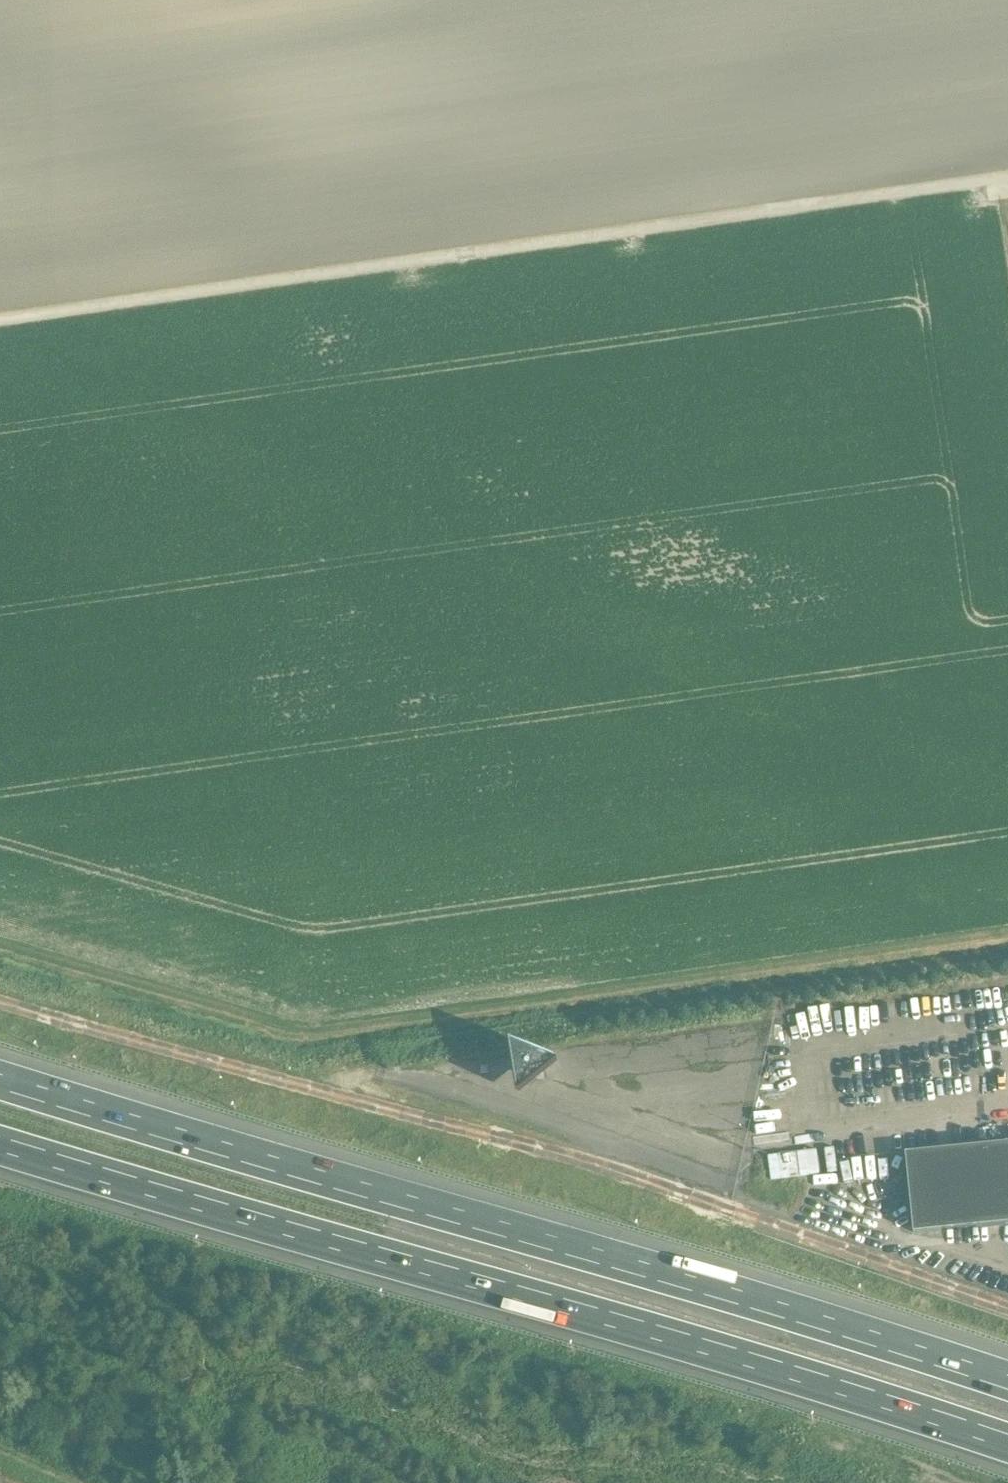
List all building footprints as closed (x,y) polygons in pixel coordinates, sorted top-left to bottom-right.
[(1007,1223),(1007,1143),(905,1153),(913,1233),(1007,1223)]
